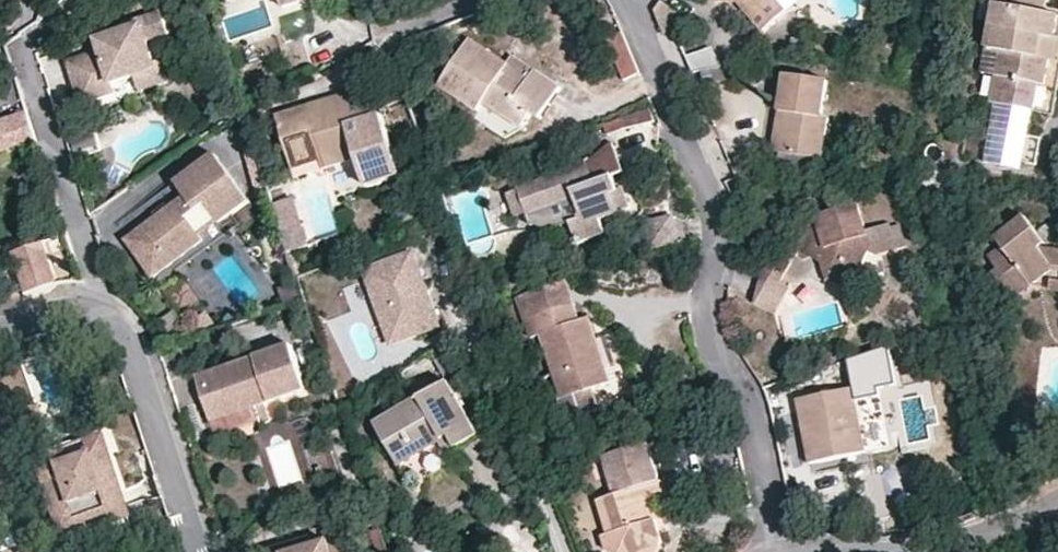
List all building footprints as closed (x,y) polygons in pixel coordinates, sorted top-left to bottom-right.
[(278,13),(322,0),(274,0),(278,13)] [(664,33),(676,26),(691,19),(681,0),(664,0),(655,15),(664,33)] [(722,1),(743,1),(767,33),(791,15),(779,0),(722,0),(722,1)] [(990,46),(1005,49),(1001,74),(995,101),(998,102),(1033,109),(1036,109),(1041,82),(1047,83),(1052,57),(1042,56),(1046,34),(1057,36),(1057,31),(1057,13),(1043,10),(1045,0),(998,0),(990,46)] [(163,71),(162,67),(154,45),(171,39),(163,17),(124,31),(126,35),(112,40),(101,44),(104,53),(74,63),(84,92),(100,86),(104,100),(122,94),(120,86),(142,78),(163,71)] [(1036,109),(1055,113),(1057,97),(1057,31),(1057,36),(1046,34),(1042,56),(1052,57),(1047,83),(1041,82),(1036,109)] [(627,82),(642,75),(623,34),(608,40),(627,82)] [(1005,49),(990,46),(985,71),(1001,74),(1005,49)] [(687,55),(691,71),(719,64),(715,48),(687,55)] [(517,87),(486,69),(453,52),(426,105),(464,123),(469,115),(511,136),(522,116),(532,120),(547,89),(527,79),(517,87)] [(493,59),(486,69),(517,87),(527,79),(493,59)] [(171,64),(162,67),(163,71),(142,78),(147,92),(178,82),(171,64)] [(790,79),(785,116),(794,117),(787,158),(825,164),(830,130),(824,129),(830,86),(790,79)] [(100,86),(84,92),(88,106),(104,100),(100,86)] [(381,112),(374,115),(364,86),(275,118),(297,179),(359,156),(365,172),(399,160),(399,159),(381,112)] [(1021,173),(1033,109),(998,102),(986,166),(1021,173)] [(619,113),(602,120),(590,124),(599,149),(609,140),(606,131),(623,125),(650,115),(646,103),(619,113)] [(0,113),(0,142),(31,129),(22,104),(0,113)] [(794,117),(785,116),(778,157),(787,158),(794,117)] [(517,218),(525,215),(582,193),(593,218),(578,224),(584,242),(610,231),(605,215),(634,204),(626,183),(620,186),(616,172),(620,170),(609,140),(599,149),(586,161),(520,187),(506,191),(517,218)] [(233,215),(250,203),(217,155),(118,225),(156,278),(167,293),(184,280),(178,270),(173,264),(206,240),(203,236),(233,215)] [(399,160),(365,172),(369,184),(409,171),(404,157),(399,159),(399,160)] [(582,193),(525,215),(531,230),(552,234),(578,224),(593,218),(582,193)] [(294,200),(274,207),(290,254),(310,247),(294,200)] [(813,220),(809,231),(825,242),(828,252),(817,256),(823,266),(825,278),(833,280),(835,276),(854,285),(875,249),(863,206),(813,220)] [(683,231),(672,208),(646,220),(657,243),(683,231)] [(240,226),(233,215),(203,236),(206,240),(173,264),(178,270),(240,226)] [(1037,229),(1028,215),(998,232),(1004,244),(990,254),(998,270),(992,274),(1005,297),(1028,284),(1044,274),(1053,275),(1057,276),(1057,254),(1040,250),(1031,234),(1037,229)] [(1045,245),(1037,229),(1031,234),(1040,250),(1045,245)] [(825,242),(809,231),(796,253),(823,266),(817,256),(828,252),(825,242)] [(40,245),(2,255),(13,296),(51,286),(40,245)] [(415,254),(365,271),(391,346),(441,329),(415,254)] [(773,254),(761,276),(776,283),(790,261),(773,254)] [(1057,297),(1057,276),(1053,275),(1051,281),(1045,295),(1057,297)] [(776,283),(761,276),(761,307),(772,315),(788,291),(776,283)] [(848,295),(854,285),(835,276),(833,280),(831,286),(848,295)] [(573,301),(565,279),(518,294),(528,317),(573,301)] [(184,280),(167,293),(186,319),(204,307),(184,280)] [(1028,284),(1005,297),(1010,303),(1031,290),(1028,284)] [(573,301),(528,317),(537,342),(549,338),(560,370),(568,393),(561,396),(569,417),(601,406),(594,386),(613,379),(595,330),(589,313),(579,317),(573,301)] [(293,341),(231,362),(234,371),(202,382),(213,415),(254,401),(259,417),(269,414),(264,398),(307,384),(293,341)] [(464,367),(452,346),(444,351),(456,372),(464,367)] [(851,360),(855,389),(857,400),(879,395),(879,388),(896,384),(890,347),(851,360)] [(234,371),(231,362),(199,373),(202,382),(234,371)] [(560,370),(546,375),(554,398),(561,396),(568,393),(560,370)] [(459,449),(481,436),(451,381),(377,421),(401,464),(441,442),(452,436),(459,449)] [(794,401),(797,414),(807,412),(813,438),(802,440),(808,467),(868,455),(857,400),(855,389),(794,401)] [(15,403),(26,434),(46,427),(36,396),(15,403)] [(807,412),(797,414),(802,440),(813,438),(807,412)] [(84,450),(105,444),(103,432),(80,441),(84,450)] [(448,455),(459,449),(452,436),(441,442),(448,455)] [(636,508),(645,505),(666,498),(660,480),(659,481),(646,443),(602,457),(614,495),(593,502),(604,536),(598,537),(602,551),(604,551),(643,551),(649,540),(657,546),(660,540),(655,520),(650,522),(643,525),(636,508)] [(124,505),(105,444),(84,450),(87,458),(66,465),(64,456),(44,464),(48,475),(41,478),(52,512),(59,510),(64,525),(83,520),(81,511),(102,504),(104,513),(124,505)] [(44,464),(64,456),(62,448),(41,452),(44,464)] [(87,458),(84,450),(64,456),(66,465),(87,458)] [(81,511),(83,520),(104,513),(102,504),(81,511)] [(128,514),(124,505),(104,513),(106,522),(128,514)] [(645,505),(636,508),(643,525),(650,522),(645,505)] [(350,527),(327,534),(329,540),(291,551),(357,551),(350,527)] [(643,551),(654,551),(657,546),(649,540),(643,551)]
